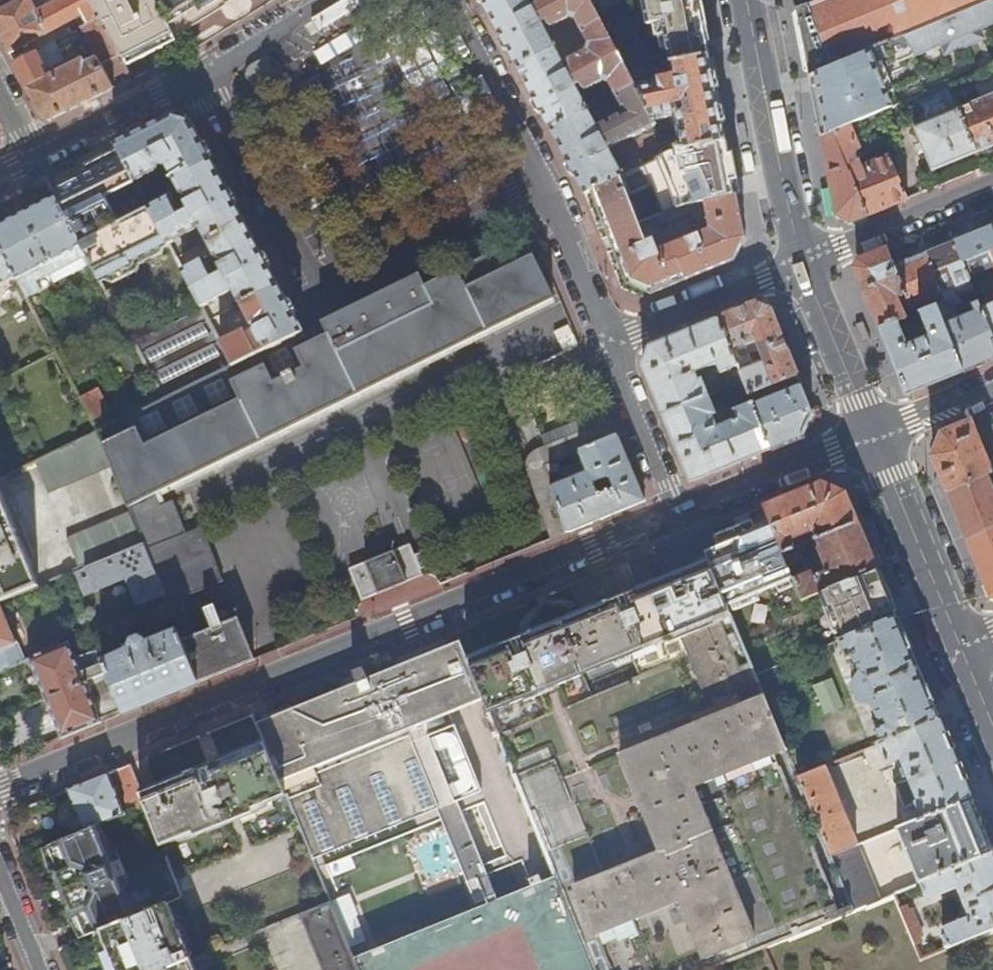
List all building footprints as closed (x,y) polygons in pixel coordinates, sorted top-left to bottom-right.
[(32,0),(15,0),(0,8),(0,35),(9,52),(81,14),(86,23),(80,26),(96,57),(85,63),(82,59),(46,77),(43,72),(65,61),(63,55),(58,57),(51,43),(14,62),(41,115),(51,119),(82,103),(114,87),(112,82),(130,73),(91,0),(55,0),(37,10),(32,0)] [(125,62),(127,61),(125,56),(137,49),(161,37),(170,33),(173,37),(175,36),(172,29),(158,0),(92,0),(125,62)] [(172,29),(187,22),(189,25),(208,14),(211,0),(158,0),(172,29)] [(400,0),(378,0),(384,10),(400,1),(400,0)] [(520,68),(558,49),(564,46),(561,41),(555,44),(545,24),(550,22),(553,28),(557,29),(573,21),(579,21),(586,33),(605,24),(593,0),(539,0),(539,1),(542,7),(537,9),(532,0),(495,0),(487,4),(503,36),(520,68)] [(607,13),(622,6),(619,0),(610,0),(602,4),(607,13)] [(701,0),(647,0),(652,26),(661,25),(664,37),(670,36),(675,64),(712,57),(704,17),(701,0)] [(847,59),(893,40),(974,6),(988,0),(819,0),(797,9),(803,42),(810,74),(847,59)] [(810,74),(815,101),(822,138),(857,124),(867,119),(881,113),(894,108),(888,94),(926,78),(917,55),(947,43),(951,52),(976,41),(971,32),(992,23),(992,0),(988,0),(974,6),(893,40),(847,59),(810,74)] [(536,98),(554,131),(592,111),(597,109),(595,104),(589,107),(579,87),(583,85),(586,91),(589,92),(605,83),(612,84),(619,97),(639,87),(632,73),(605,24),(586,33),(592,46),(590,52),(574,60),(572,64),(576,71),(571,73),(558,49),(520,68),(536,98)] [(639,87),(657,121),(677,118),(684,151),(728,141),(720,100),(712,57),(675,64),(677,79),(663,81),(663,84),(646,87),(644,71),(632,73),(639,87)] [(276,75),(269,62),(255,71),(253,77),(259,85),(276,75)] [(930,107),(955,98),(950,85),(925,95),(930,107)] [(589,196),(595,193),(594,192),(623,177),(634,172),(643,167),(640,160),(629,165),(630,168),(627,168),(623,172),(612,150),(659,126),(657,121),(639,87),(619,97),(628,115),(601,129),(592,111),(554,131),(572,164),(589,196)] [(959,108),(977,152),(992,146),(992,95),(959,108)] [(943,166),(977,152),(959,108),(915,126),(933,170),(943,166)] [(881,113),(867,119),(871,129),(884,123),(881,113)] [(248,330),(224,343),(236,366),(295,337),(306,331),(292,307),(262,249),(228,187),(194,125),(172,118),(144,132),(117,145),(119,148),(138,183),(161,171),(161,168),(164,166),(166,167),(169,166),(174,175),(168,178),(171,183),(177,180),(192,210),(184,214),(175,197),(152,209),(171,246),(202,230),(207,238),(201,241),(203,245),(209,243),(225,272),(217,276),(208,259),(185,271),(205,308),(236,292),(241,301),(235,304),(240,313),(245,310),(255,327),(259,328),(258,333),(252,337),(248,330)] [(908,198),(891,156),(862,168),(857,157),(861,155),(859,150),(861,149),(858,142),(864,140),(857,124),(822,138),(830,179),(837,215),(851,222),(885,208),(908,198)] [(734,171),(728,141),(684,151),(692,187),(735,178),(734,171)] [(133,264),(171,246),(152,209),(138,183),(119,148),(87,165),(84,172),(76,177),(73,185),(56,194),(58,198),(84,246),(104,283),(135,267),(133,264)] [(639,184),(634,172),(623,177),(628,189),(639,184)] [(743,223),(739,197),(687,207),(689,215),(695,215),(696,220),(711,218),(713,230),(662,251),(656,236),(667,232),(664,226),(661,218),(642,225),(636,211),(628,189),(623,177),(594,192),(595,193),(630,285),(654,294),(735,261),(746,240),(743,223)] [(84,246),(58,198),(24,216),(0,229),(0,244),(18,278),(19,281),(33,274),(37,282),(50,275),(47,267),(84,246)] [(660,202),(636,211),(642,225),(661,218),(666,216),(660,202)] [(664,226),(689,215),(687,207),(684,208),(666,216),(661,218),(664,226)] [(954,241),(968,275),(992,265),(992,223),(974,230),(953,238),(954,241)] [(940,247),(927,252),(942,292),(946,302),(956,297),(952,288),(957,286),(970,281),(968,275),(954,241),(940,247)] [(255,662),(239,620),(198,636),(182,599),(223,582),(200,528),(185,534),(171,501),(157,508),(154,501),(492,336),(489,332),(556,299),(531,247),(520,243),(428,287),(422,273),(323,321),(329,335),(301,349),(295,337),(236,366),(166,400),(110,427),(100,432),(114,466),(133,514),(145,542),(180,634),(200,683),(255,662)] [(18,278),(0,244),(0,287),(18,278)] [(870,300),(881,328),(905,318),(896,295),(905,292),(894,265),(888,249),(864,259),(859,273),(870,300)] [(909,259),(894,265),(905,292),(910,305),(942,292),(927,252),(909,259)] [(961,296),(957,286),(952,288),(956,297),(959,296),(961,296)] [(987,305),(982,292),(976,294),(978,301),(992,338),(992,303),(987,305)] [(992,358),(992,338),(978,301),(973,303),(976,311),(959,318),(954,306),(961,303),(959,296),(956,297),(946,302),(937,305),(963,370),(983,362),(992,358)] [(774,387),(799,377),(786,344),(773,310),(759,304),(721,320),(733,350),(759,340),(769,364),(743,375),(746,382),(750,393),(751,396),(774,387)] [(893,358),(900,376),(923,387),(935,382),(963,370),(937,305),(905,318),(881,328),(893,358)] [(135,343),(166,400),(236,366),(224,343),(205,308),(135,343)] [(719,365),(728,389),(746,382),(743,375),(733,350),(721,320),(652,347),(644,364),(655,390),(665,415),(711,397),(704,380),(701,382),(697,374),(719,365)] [(563,349),(576,342),(566,325),(554,331),(563,349)] [(733,350),(743,375),(769,364),(759,340),(733,350)] [(804,387),(799,377),(774,387),(779,397),(804,387)] [(725,403),(750,393),(746,382),(728,389),(721,392),(725,403)] [(808,399),(804,387),(779,397),(756,406),(755,404),(736,412),(739,420),(719,428),(714,416),(718,415),(711,397),(665,415),(692,483),(731,467),(804,438),(814,413),(808,399)] [(82,399),(100,432),(110,427),(105,417),(111,414),(98,390),(82,399)] [(560,460),(584,450),(617,437),(607,411),(544,437),(548,446),(555,462),(560,460)] [(948,492),(989,474),(992,472),(992,459),(989,460),(972,421),(961,426),(943,432),(934,456),(940,472),(948,492)] [(51,492),(114,466),(100,432),(42,460),(38,462),(51,492)] [(599,520),(646,501),(619,436),(617,437),(584,450),(590,472),(554,485),(570,532),(599,520)] [(547,465),(555,462),(548,446),(539,449),(535,452),(531,457),(529,464),(529,469),(554,539),(570,532),(554,485),(550,474),(547,465)] [(32,465),(38,462),(42,460),(36,448),(26,453),(32,465)] [(547,465),(550,474),(563,469),(560,460),(555,462),(547,465)] [(968,539),(992,528),(992,484),(989,474),(948,492),(956,510),(968,539)] [(770,521),(789,567),(797,564),(794,556),(797,555),(792,540),(815,531),(819,540),(859,523),(846,493),(822,484),(789,497),(764,507),(770,521)] [(33,567),(0,486),(0,581),(33,567)] [(78,570),(145,542),(133,514),(69,540),(79,564),(76,566),(78,570)] [(728,607),(794,580),(789,567),(770,521),(757,526),(754,521),(750,523),(753,528),(738,534),(736,528),(733,530),(735,535),(720,541),(718,536),(714,537),(717,542),(703,548),(728,607)] [(802,601),(821,592),(878,569),(868,544),(859,523),(819,540),(822,548),(819,549),(829,573),(814,579),(811,572),(802,576),(797,564),(789,567),(794,580),(802,601)] [(968,539),(978,563),(991,596),(992,597),(992,528),(968,539)] [(841,916),(776,754),(788,749),(767,700),(738,712),(731,694),(760,683),(728,607),(703,548),(717,542),(714,537),(711,529),(654,552),(665,579),(636,591),(624,596),(612,569),(585,580),(571,586),(582,614),(526,636),(469,660),(594,969),(713,969),(841,916)] [(411,545),(395,552),(407,582),(423,576),(411,545)] [(395,552),(366,564),(378,594),(407,582),(395,552)] [(362,600),(378,594),(366,564),(350,570),(362,600)] [(33,567),(0,581),(0,602),(41,585),(33,567)] [(831,608),(845,640),(899,618),(889,595),(878,569),(821,592),(828,609),(831,608)] [(0,603),(0,673),(24,663),(17,646),(17,643),(0,603)] [(873,721),(882,744),(940,719),(919,668),(899,618),(845,640),(840,642),(847,661),(853,659),(860,675),(873,706),(878,719),(873,721)] [(174,694),(200,683),(180,634),(147,647),(145,643),(141,642),(137,643),(135,646),(137,650),(105,663),(109,673),(119,698),(126,713),(135,709),(174,694)] [(469,660),(461,641),(354,685),(257,725),(264,743),(303,835),(312,858),(482,791),(512,864),(523,860),(533,885),(354,958),(359,969),(594,969),(469,660)] [(70,644),(31,660),(46,699),(86,683),(70,644)] [(94,668),(97,678),(109,673),(105,663),(94,668)] [(104,704),(119,698),(109,673),(97,678),(94,679),(104,704)] [(859,704),(873,706),(860,675),(851,686),(859,704)] [(826,714),(842,708),(832,680),(816,687),(826,714)] [(102,723),(86,683),(46,699),(62,739),(102,723)] [(767,700),(760,683),(731,694),(738,712),(767,700)] [(917,804),(923,819),(972,798),(955,757),(940,719),(882,744),(864,751),(870,767),(879,769),(902,760),(908,774),(897,778),(899,783),(895,785),(904,808),(917,804)] [(206,766),(142,792),(147,806),(183,898),(190,912),(290,871),(279,845),(303,835),(264,743),(206,766)] [(799,778),(788,749),(776,754),(841,916),(852,911),(830,857),(798,778),(799,778)] [(131,765),(115,771),(131,812),(147,806),(142,792),(131,765)] [(825,767),(799,778),(798,778),(830,857),(857,846),(825,767)] [(69,790),(85,831),(100,825),(126,814),(109,773),(87,783),(69,790)] [(897,829),(920,884),(921,884),(992,854),(992,851),(983,826),(972,798),(923,819),(897,829)] [(76,881),(78,887),(124,869),(121,861),(116,863),(100,825),(85,831),(48,845),(58,870),(65,885),(76,881)] [(879,901),(857,846),(830,857),(852,911),(879,901)] [(921,884),(925,895),(935,899),(960,889),(972,918),(946,928),(943,937),(947,947),(992,929),(992,854),(921,884)] [(86,939),(101,932),(139,917),(122,878),(127,876),(124,869),(78,887),(82,895),(71,900),(80,923),(86,939)] [(117,969),(168,969),(192,960),(169,904),(139,917),(101,932),(113,961),(117,969)] [(354,958),(332,904),(192,960),(168,969),(359,969),(354,958)] [(907,905),(900,908),(916,945),(923,942),(921,937),(924,936),(913,908),(909,910),(907,905)]
